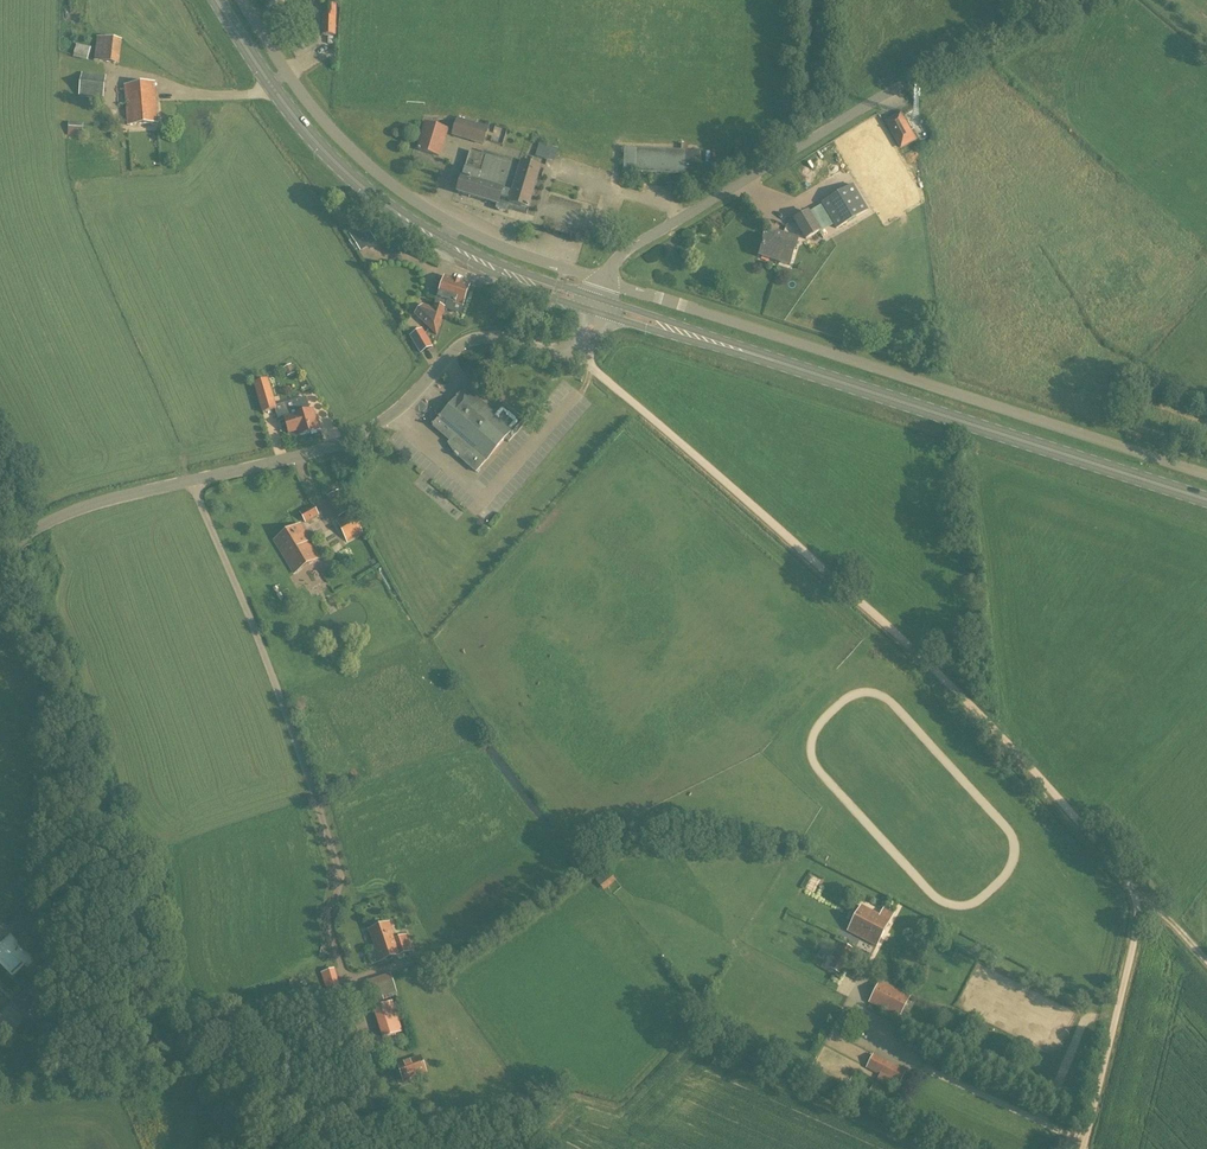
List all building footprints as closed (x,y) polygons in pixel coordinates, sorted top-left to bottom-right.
[(322,35),(336,35),(336,4),(323,4),(322,35)] [(96,61),(118,63),(121,40),(98,37),(96,61)] [(70,56),(87,60),(92,43),(86,42),(86,46),(77,44),(76,45),(72,44),(70,56)] [(79,96),(103,99),(105,76),(82,73),(79,96)] [(123,85),(126,126),(158,123),(155,83),(123,85)] [(886,122),(895,139),(901,149),(915,142),(900,115),(886,122)] [(451,136),(483,146),(489,127),(457,117),(451,136)] [(68,136),(82,137),(83,123),(69,122),(68,136)] [(424,122),(415,150),(440,157),(448,130),(424,122)] [(535,155),(554,160),(558,147),(539,141),(535,155)] [(699,151),(624,149),(623,172),(698,174),(699,151)] [(470,153),(457,194),(526,214),(539,170),(486,154),(485,158),(470,153)] [(822,203),(837,228),(868,210),(853,185),(822,203)] [(794,221),(806,242),(821,233),(808,212),(794,221)] [(349,234),(360,252),(376,242),(365,224),(349,234)] [(777,234),(774,241),(765,238),(760,256),(789,266),(795,248),(797,241),(789,238),(777,234)] [(438,298),(438,299),(436,305),(435,305),(434,309),(422,306),(414,315),(425,326),(429,329),(436,336),(443,316),(446,309),(453,312),(455,304),(462,307),(470,287),(445,278),(438,298)] [(431,347),(424,335),(421,329),(411,335),(420,353),(423,351),(431,347)] [(484,365),(491,371),(501,361),(493,354),(484,365)] [(291,365),(284,368),(288,376),(295,373),(291,365)] [(254,384),(263,413),(276,409),(267,380),(254,384)] [(504,440),(505,439),(509,442),(516,435),(525,424),(504,406),(495,416),(464,389),(432,426),(449,441),(446,444),(453,454),(475,473),(483,465),(504,440)] [(306,398),(290,402),(295,420),(303,417),(303,420),(306,419),(310,434),(319,431),(315,418),(313,418),(311,413),(306,398)] [(295,420),(290,402),(286,404),(288,411),(277,415),(279,422),(285,420),(288,434),(298,431),(299,436),(310,434),(306,419),(303,420),(303,417),(295,420)] [(335,511),(338,517),(353,509),(349,503),(335,511)] [(313,505),(299,513),(305,524),(317,517),(313,505)] [(337,521),(347,542),(356,538),(355,534),(359,532),(361,535),(364,534),(353,512),(337,521)] [(310,540),(301,525),(274,541),(294,573),(318,558),(308,541),(310,540)] [(861,906),(848,931),(876,946),(889,921),(861,906)] [(406,936),(394,940),(388,924),(369,931),(380,962),(412,952),(406,936)] [(416,952),(421,967),(428,964),(423,949),(416,952)] [(390,974),(367,981),(374,1003),(384,1000),(383,997),(397,993),(390,974)] [(910,996),(880,981),(869,1003),(899,1019),(910,996)] [(71,1008),(83,1011),(86,1001),(74,998),(71,1008)] [(373,1008),(382,1038),(402,1031),(393,1001),(373,1008)] [(421,1055),(419,1056),(396,1064),(403,1082),(425,1074),(427,1073),(421,1055)] [(874,1072),(899,1085),(905,1072),(881,1059),(874,1072)]
